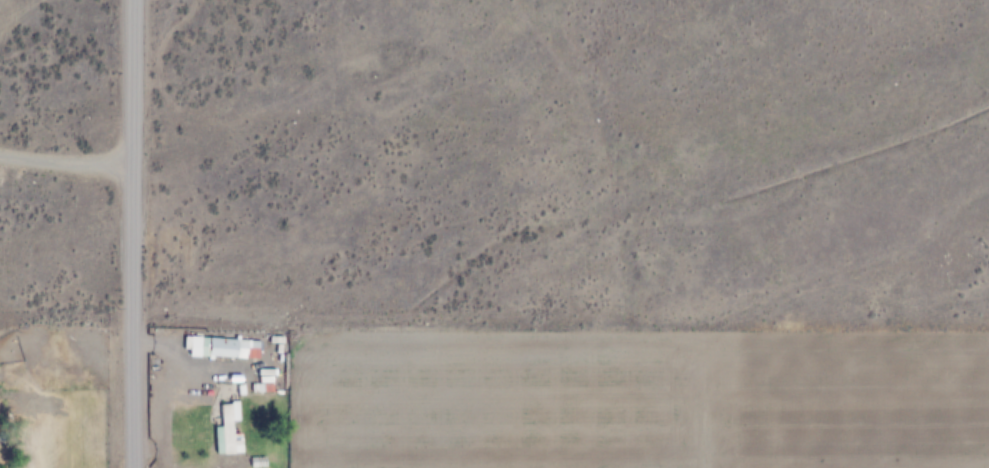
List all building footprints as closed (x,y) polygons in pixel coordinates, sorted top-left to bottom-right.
[(245,358),(246,339),(198,338),(197,357),(245,358)] [(215,455),(243,454),(242,403),(219,404),(219,427),(214,427),(215,455)]
